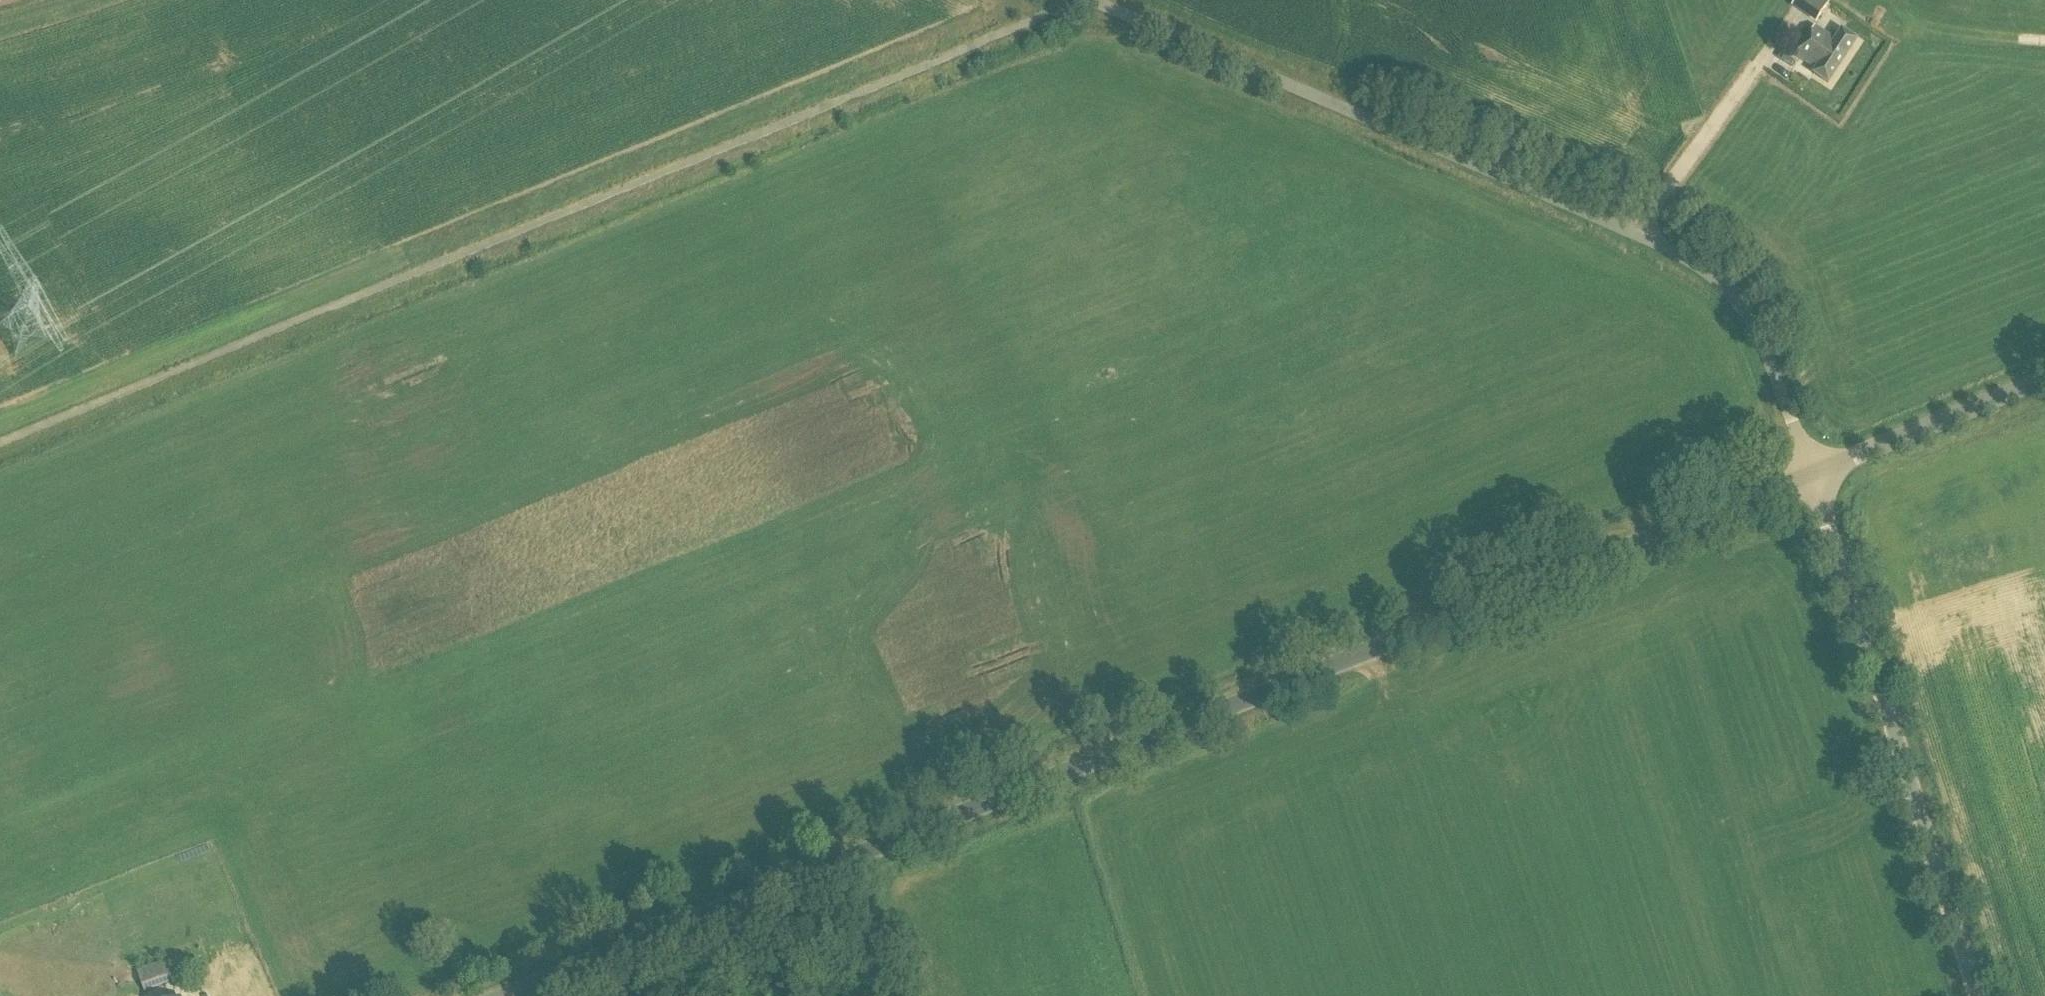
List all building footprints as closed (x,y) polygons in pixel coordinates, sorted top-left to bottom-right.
[(1827,0),(1814,0),(1804,15),(1816,24),(1830,2),(1827,0)] [(1843,32),(1836,41),(1815,28),(1797,57),(1817,70),(1815,74),(1829,83),(1857,41),(1843,32)] [(145,993),(176,981),(168,959),(136,970),(145,993)]
